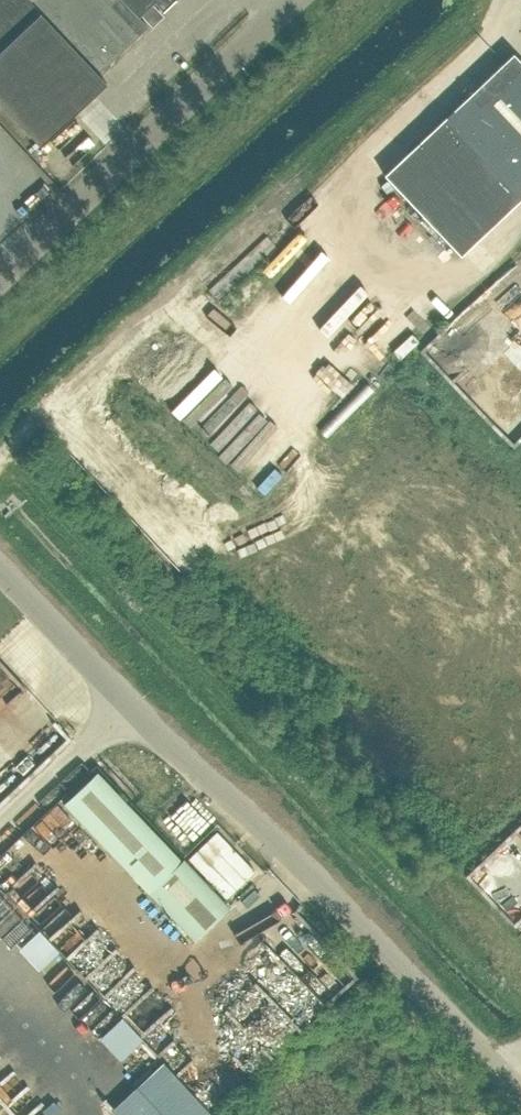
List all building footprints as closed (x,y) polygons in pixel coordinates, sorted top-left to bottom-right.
[(148,11),(137,0),(0,0),(0,104),(40,146),(107,83),(100,75),(148,30),(139,20),(148,11)] [(148,11),(155,5),(164,14),(178,0),(137,0),(148,11)] [(383,175),(460,256),(520,198),(520,62),(513,53),(383,175)] [(184,858),(183,859),(98,772),(66,804),(151,891),(152,890),(200,938),(231,907),(234,905),(233,904),(227,898),(255,872),(217,832),(188,859),(186,856),(184,858)] [(11,947),(31,928),(0,895),(0,936),(11,947)]
